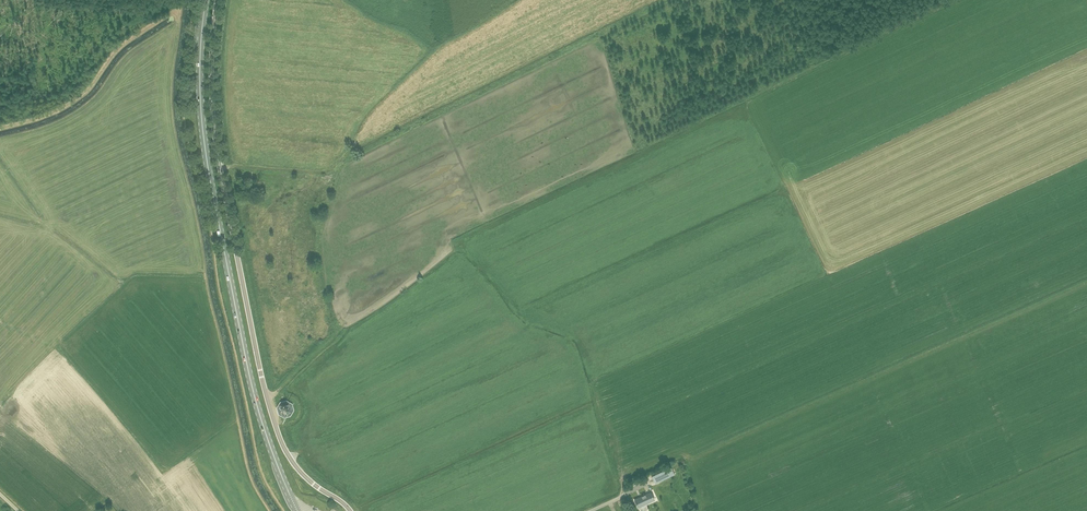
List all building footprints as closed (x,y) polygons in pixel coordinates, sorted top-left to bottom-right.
[(290,410),(289,406),(286,405),(283,405),(281,408),(282,412),(285,414),(288,413),(290,410)] [(671,467),(656,474),(660,482),(675,475),(671,467)] [(652,501),(648,494),(635,500),(639,508),(652,501)]
